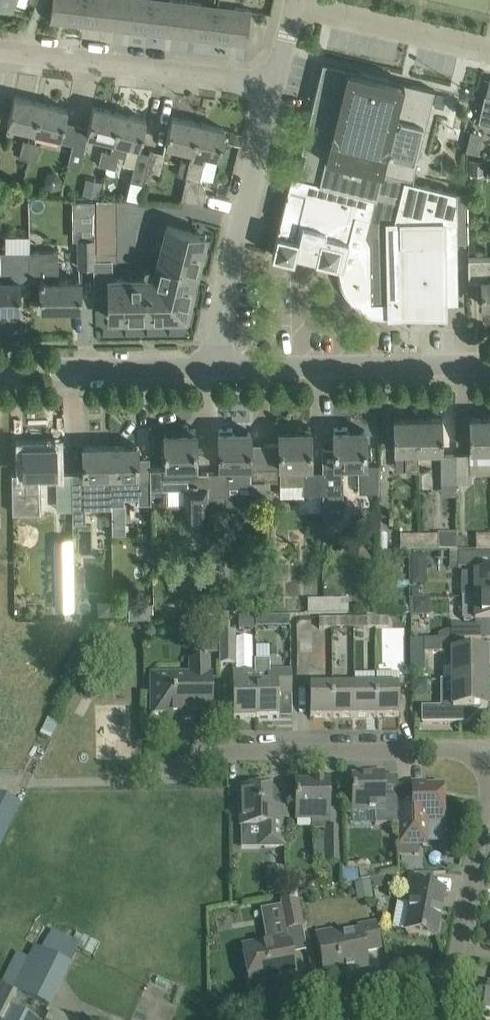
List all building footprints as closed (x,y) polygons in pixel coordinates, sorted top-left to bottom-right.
[(16,0),(0,0),(0,6),(12,10),(16,0)] [(83,25),(86,0),(52,0),(50,21),(51,21),(51,18),(65,20),(64,22),(83,25)] [(116,26),(119,0),(86,0),(83,25),(102,27),(102,25),(116,26)] [(148,33),(152,0),(119,0),(116,26),(130,28),(129,31),(148,33)] [(181,34),(185,1),(177,0),(152,0),(148,33),(167,35),(167,33),(181,34)] [(194,39),(213,41),(217,5),(185,1),(181,34),(195,36),(194,39)] [(217,5),(213,41),(232,43),(232,41),(245,42),(245,45),(246,45),(251,9),(217,5)] [(291,174),(271,254),(272,254),(294,260),(296,248),(307,251),(309,255),(315,257),(315,259),(339,265),(339,266),(339,270),(339,274),(340,278),(341,282),(343,286),(344,290),(347,293),(349,297),(352,300),(355,303),(358,305),(361,308),(365,310),(369,311),(372,313),(376,314),(380,314),(384,315),(388,315),(392,315),(445,314),(445,303),(458,303),(457,240),(467,240),(467,191),(456,191),(412,181),(434,89),(322,62),(312,105),(295,175),(291,174)] [(478,120),(489,123),(489,95),(485,94),(484,94),(478,120)] [(8,124),(34,130),(41,102),(14,96),(8,124)] [(41,102),(34,130),(61,136),(67,109),(41,102)] [(86,133),(113,139),(113,140),(119,112),(93,106),(86,133)] [(146,118),(119,112),(113,140),(113,139),(110,152),(107,165),(106,172),(114,173),(118,154),(125,155),(127,143),(140,146),(146,118)] [(165,143),(192,150),(198,122),(171,116),(165,143)] [(225,128),(198,122),(192,150),(189,162),(186,176),(181,199),(203,204),(206,190),(204,190),(205,188),(201,179),(199,179),(205,153),(218,156),(225,128)] [(242,133),(231,130),(228,141),(239,144),(242,133)] [(28,156),(31,141),(23,139),(20,154),(19,158),(27,160),(28,156)] [(28,156),(37,158),(40,144),(31,141),(28,156)] [(68,164),(80,166),(85,146),(73,143),(68,164)] [(145,174),(150,152),(137,149),(130,180),(143,182),(145,174)] [(150,149),(150,152),(145,174),(159,177),(164,152),(150,149)] [(107,165),(110,152),(102,150),(99,163),(107,165)] [(186,176),(189,162),(181,160),(177,174),(186,176)] [(86,178),(85,192),(100,193),(100,179),(86,178)] [(93,197),(75,197),(76,211),(93,211),(93,197)] [(111,260),(95,260),(95,266),(95,294),(109,294),(109,312),(123,312),(123,318),(185,317),(185,278),(188,278),(190,271),(196,272),(202,248),(196,246),(200,233),(167,225),(156,269),(145,267),(144,272),(155,275),(154,278),(111,278),(111,260)] [(79,266),(95,266),(95,260),(95,239),(79,239),(79,266)] [(29,251),(3,251),(4,280),(0,280),(0,307),(19,307),(19,281),(29,280),(29,251)] [(54,251),(29,251),(29,280),(40,280),(40,307),(80,307),(80,280),(54,280),(54,251)] [(468,258),(468,280),(481,280),(482,304),(489,304),(489,258),(468,258)] [(489,449),(489,416),(469,417),(469,449),(489,449)] [(418,450),(418,417),(393,418),(393,450),(405,450),(405,469),(419,469),(419,450),(418,450)] [(442,417),(418,417),(418,450),(419,450),(442,449),(442,417)] [(309,465),(311,465),(310,426),(297,426),(297,431),(281,432),(281,430),(279,430),(279,442),(265,443),(266,479),(280,479),(280,493),(323,492),(323,470),(309,471),(309,465)] [(343,517),(343,465),(358,465),(358,491),(378,491),(379,463),(365,463),(365,431),(347,431),(347,426),(334,426),(334,430),(334,448),(322,448),(323,470),(323,492),(323,517),(343,517)] [(208,494),(208,472),(196,472),(195,427),(164,428),(165,467),(162,466),(162,480),(187,480),(187,486),(186,486),(186,522),(208,522),(208,494)] [(208,472),(208,494),(209,494),(210,504),(224,503),(224,494),(228,494),(228,483),(250,481),(250,479),(266,479),(265,443),(250,443),(250,431),(249,431),(249,432),(232,432),(232,427),(219,427),(219,466),(221,466),(221,471),(208,472)] [(86,521),(85,503),(111,503),(110,445),(83,446),(84,472),(72,472),(73,522),(86,521)] [(137,445),(110,445),(111,503),(124,502),(123,486),(126,486),(125,475),(138,475),(137,445)] [(24,477),(12,477),(12,512),(41,511),(40,473),(56,473),(55,446),(23,447),(24,477)] [(471,481),(470,452),(455,453),(456,481),(456,482),(468,482),(468,481),(471,481)] [(456,481),(455,453),(440,453),(441,481),(456,481)] [(149,479),(138,479),(138,503),(150,503),(149,479)] [(420,552),(420,536),(401,537),(401,552),(420,552)] [(437,552),(437,537),(435,537),(420,536),(420,552),(437,552)] [(476,537),(476,551),(489,551),(489,537),(476,537)] [(450,569),(475,569),(474,551),(450,552),(450,569)] [(410,556),(411,586),(428,586),(427,555),(410,556)] [(73,557),(54,557),(55,609),(74,608),(73,557)] [(475,598),(489,598),(489,574),(461,575),(462,598),(475,597),(475,598)] [(124,605),(124,596),(113,596),(113,605),(124,605)] [(475,598),(475,610),(462,610),(462,620),(464,622),(475,622),(475,623),(489,622),(489,598),(475,598)] [(431,600),(413,599),(412,614),(430,615),(431,600)] [(144,600),(128,600),(128,616),(144,616),(144,600)] [(324,601),(308,602),(308,615),(324,614),(324,601)] [(348,601),(324,601),(324,614),(348,614),(348,601)] [(229,625),(229,616),(219,616),(220,626),(229,625)] [(289,616),(270,617),(270,627),(289,627),(289,616)] [(376,628),(376,619),(363,619),(363,629),(376,628)] [(388,619),(376,619),(376,628),(388,628),(388,619)] [(331,629),(331,620),(319,620),(319,629),(331,629)] [(344,620),(331,620),(331,629),(345,629),(344,620)] [(451,624),(451,640),(481,640),(481,626),(463,627),(458,624),(451,624)] [(235,633),(219,633),(220,666),(236,666),(235,633)] [(440,654),(440,641),(424,641),(410,641),(410,672),(425,671),(424,654),(440,654)] [(452,668),(453,682),(487,681),(486,653),(444,654),(444,668),(452,668)] [(256,675),(256,719),(279,719),(279,697),(292,697),(292,671),(270,671),(270,660),(255,661),(256,675)] [(151,675),(151,716),(181,715),(181,720),(211,720),(211,674),(209,674),(209,661),(190,661),(190,675),(151,675)] [(256,719),(256,675),(244,675),(244,672),(233,672),(233,719),(256,719)] [(487,681),(453,682),(453,695),(445,695),(445,709),(423,709),(423,723),(467,723),(471,718),(471,709),(487,709),(487,681)] [(399,686),(376,687),(377,718),(399,718),(399,686)] [(332,718),(332,687),(310,687),(310,719),(332,718)] [(354,687),(332,687),(332,718),(354,718),(354,687)] [(376,687),(354,687),(354,718),(377,718),(376,687)] [(398,825),(398,808),(398,789),(397,789),(397,798),(384,798),(383,778),(352,778),(353,812),(375,812),(375,825),(398,825)] [(329,823),(328,783),(296,784),(297,821),(312,821),(312,831),(325,831),(325,823),(329,823)] [(443,824),(442,787),(412,787),(412,789),(398,789),(398,808),(398,825),(398,846),(400,846),(400,856),(419,856),(419,845),(426,845),(425,824),(443,824)] [(240,789),(240,809),(240,828),(264,827),(264,848),(285,848),(285,811),(271,811),(271,789),(240,789)] [(19,805),(2,795),(0,798),(0,845),(19,805)] [(342,863),(342,831),(325,832),(326,863),(342,863)] [(405,932),(436,938),(444,893),(426,889),(427,883),(410,880),(405,903),(411,904),(405,932)] [(371,881),(355,883),(358,900),(374,898),(371,881)] [(303,928),(298,902),(281,905),(286,931),(303,928)] [(318,942),(321,956),(324,976),(367,967),(365,952),(380,949),(376,925),(359,928),(360,934),(318,942)] [(11,1007),(17,994),(50,1010),(72,964),(71,963),(78,951),(76,950),(81,942),(52,929),(47,937),(48,937),(42,948),(35,945),(31,952),(22,948),(3,985),(0,984),(0,1019),(38,1019),(11,1007)] [(243,948),(246,966),(250,986),(281,980),(282,983),(296,981),(288,939),(243,948)]
